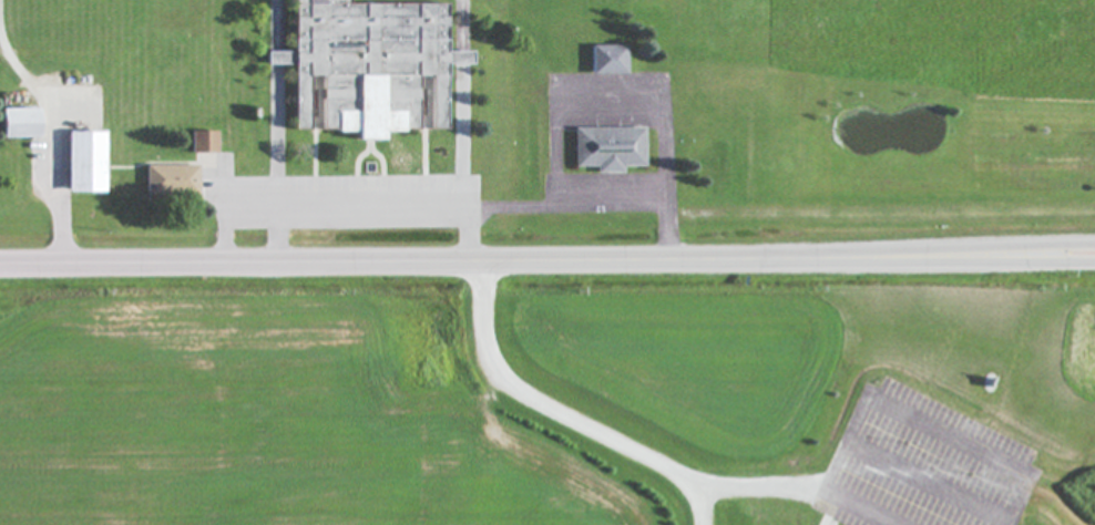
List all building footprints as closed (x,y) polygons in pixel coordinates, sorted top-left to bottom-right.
[(348,133),(348,143),(375,143),(375,132),(416,132),(417,95),(410,95),(410,79),(423,79),(423,131),(438,131),(439,66),(465,66),(465,54),(438,54),(439,6),(340,5),(340,0),(285,0),(285,54),(259,54),(259,68),(286,68),(285,132),(348,133)] [(620,47),(585,48),(585,77),(620,76),(620,47)] [(32,140),(31,110),(0,111),(0,140),(32,140)] [(568,170),(590,169),(590,175),(616,175),(616,168),(638,168),(637,130),(567,130),(568,170)] [(209,133),(183,134),(184,156),(210,155),(209,133)] [(60,194),(98,195),(98,134),(61,134),(60,194)] [(191,197),(191,167),(138,168),(138,198),(191,197)]
